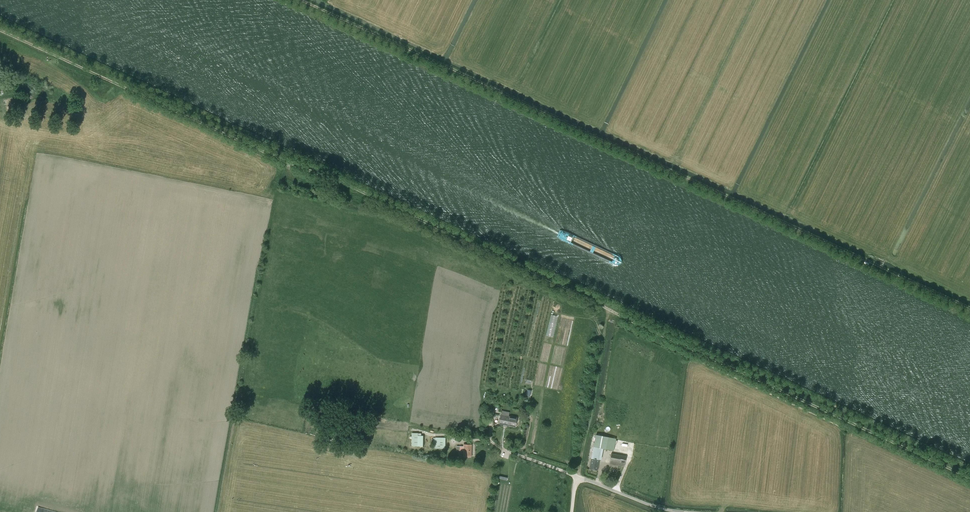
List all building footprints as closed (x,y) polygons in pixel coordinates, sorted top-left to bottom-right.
[(502,411),(501,415),(500,423),(515,426),(517,418),(509,417),(510,412),(502,411)] [(412,433),(411,446),(423,446),(423,436),(417,436),(417,433),(412,433)] [(597,470),(601,448),(606,449),(613,451),(615,439),(608,438),(608,437),(596,435),(589,469),(597,470)] [(436,438),(436,449),(446,449),(446,438),(436,438)] [(456,451),(464,451),(464,456),(472,456),(472,445),(464,445),(464,446),(456,446),(456,451)] [(626,457),(611,454),(609,464),(624,467),(626,457)]
